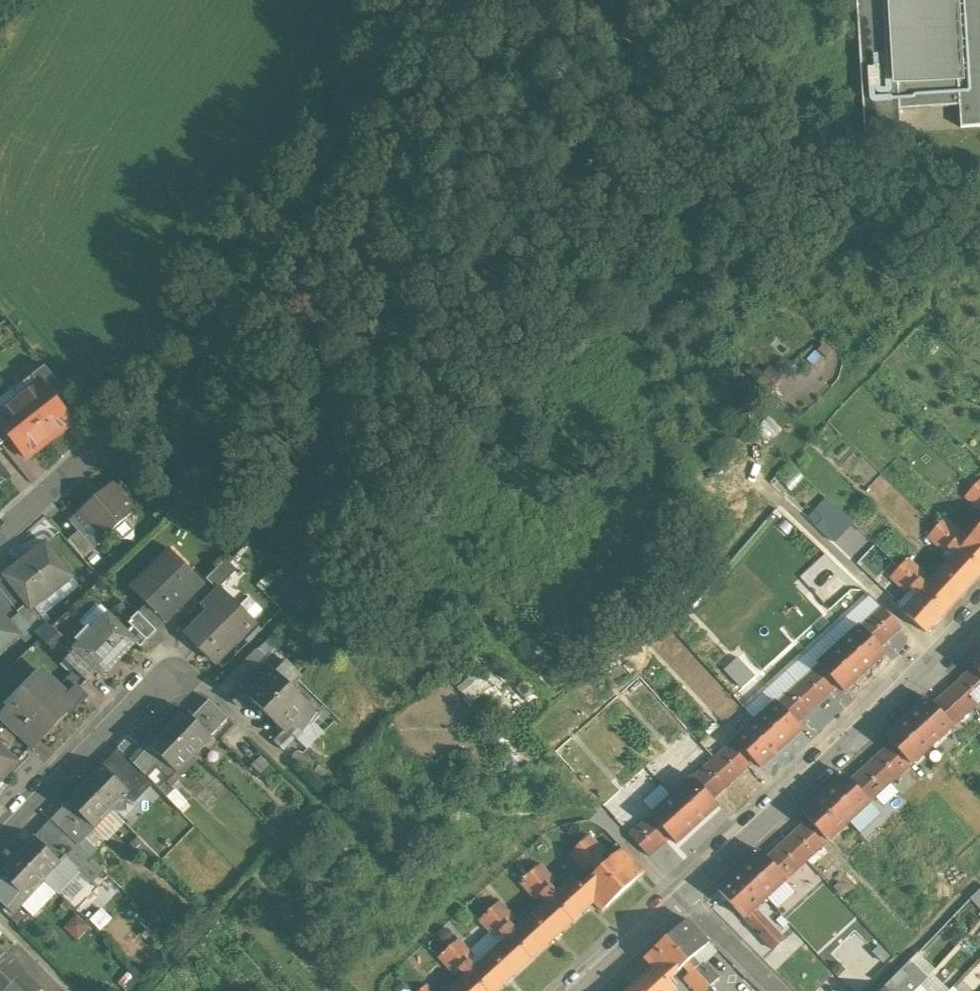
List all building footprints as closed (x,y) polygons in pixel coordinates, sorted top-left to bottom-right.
[(864,134),(901,132),(899,109),(960,105),(961,128),(979,127),(979,0),(857,0),(864,134)] [(68,394),(46,366),(32,376),(39,384),(41,383),(56,403),(68,394)] [(56,403),(41,383),(39,384),(18,400),(49,439),(71,421),(56,403)] [(11,437),(27,456),(49,439),(18,400),(0,415),(0,422),(11,437)] [(0,422),(0,445),(0,446),(11,437),(0,422)] [(8,478),(0,467),(0,484),(8,478)] [(116,480),(79,512),(80,513),(102,539),(134,512),(122,498),(128,493),(116,480)] [(973,487),(964,496),(979,511),(979,493),(973,487)] [(809,516),(837,542),(856,522),(828,496),(809,516)] [(102,539),(80,513),(69,522),(78,532),(93,549),(96,546),(95,545),(102,539)] [(962,533),(945,517),(936,527),(960,549),(964,544),(957,538),(962,533)] [(960,549),(979,567),(979,526),(964,544),(960,549)] [(960,549),(936,527),(927,537),(944,552),(949,547),(956,553),(960,549)] [(93,549),(78,532),(68,541),(83,558),(93,549)] [(44,543),(4,575),(26,603),(30,608),(32,606),(70,576),(44,543)] [(923,589),(947,611),(979,575),(979,567),(960,549),(956,553),(926,585),(923,589)] [(173,553),(133,592),(146,604),(164,622),(203,584),(173,553)] [(925,574),(908,558),(899,567),(923,589),(926,585),(920,579),(925,574)] [(227,561),(211,579),(220,587),(236,570),(227,561)] [(923,589),(899,567),(890,578),(907,593),(912,588),(918,594),(923,589)] [(4,575),(0,578),(0,591),(16,611),(26,603),(4,575)] [(220,587),(201,605),(209,614),(222,601),(223,602),(229,596),(220,587)] [(918,594),(902,611),(927,633),(947,611),(923,589),(918,594)] [(6,619),(16,611),(0,591),(0,612),(6,619)] [(209,614),(187,636),(212,661),(253,621),(229,596),(223,602),(222,601),(209,614)] [(26,603),(16,611),(34,632),(45,622),(32,606),(30,608),(26,603)] [(146,604),(136,613),(155,631),(164,622),(146,604)] [(881,606),(861,625),(880,646),(901,627),(881,606)] [(18,634),(6,619),(0,612),(0,647),(18,634)] [(155,631),(136,613),(127,623),(145,640),(155,631)] [(106,616),(74,649),(95,670),(100,674),(132,641),(106,616)] [(880,646),(861,625),(840,644),(865,672),(886,653),(880,646)] [(865,672),(840,644),(819,663),(838,685),(844,691),(865,672)] [(95,670),(74,649),(63,660),(85,681),(95,670)] [(970,660),(976,666),(979,670),(979,651),(970,660)] [(743,687),(757,675),(740,657),(726,669),(743,687)] [(819,663),(798,682),(818,704),(838,685),(819,663)] [(976,666),(955,686),(975,707),(979,702),(979,670),(976,666)] [(253,692),(248,697),(248,698),(266,715),(291,689),(273,671),(253,692)] [(9,711),(25,727),(36,738),(57,716),(59,717),(72,704),(43,676),(9,711)] [(243,682),(228,698),(239,708),(248,698),(248,697),(253,692),(243,682)] [(798,682),(776,702),(796,724),(818,704),(798,682)] [(975,707),(955,686),(936,703),(956,725),(975,707)] [(291,689),(266,715),(283,731),(284,732),(290,727),(309,706),(291,689)] [(936,703),(930,697),(907,718),(933,746),(956,725),(936,703)] [(210,702),(193,720),(212,738),(228,721),(210,702)] [(796,724),(776,702),(755,721),(781,749),(802,730),(796,724)] [(9,711),(5,708),(0,713),(0,723),(15,737),(25,727),(9,711)] [(193,720),(186,713),(169,732),(194,757),(212,738),(193,720)] [(933,746),(907,718),(886,738),(892,745),(911,766),(933,746)] [(781,749),(755,721),(734,740),(754,762),(760,768),(781,749)] [(284,732),(283,731),(274,741),(284,751),(299,735),(290,727),(284,732)] [(194,757),(169,732),(151,750),(161,759),(177,775),(194,757)] [(145,755),(129,739),(118,749),(120,751),(135,766),(145,755)] [(754,762),(734,740),(714,759),(734,781),(754,762)] [(911,766),(892,745),(872,764),(891,784),(911,766)] [(0,749),(0,778),(14,763),(0,749)] [(145,755),(135,766),(145,776),(161,759),(151,750),(145,755)] [(120,751),(103,768),(129,793),(126,796),(135,804),(154,785),(145,776),(135,766),(120,751)] [(296,754),(292,763),(312,772),(316,763),(296,754)] [(714,759),(693,778),(713,800),(734,781),(714,759)] [(872,764),(852,782),(871,803),(891,784),(872,764)] [(103,768),(86,786),(112,811),(126,796),(129,793),(103,768)] [(852,782),(845,775),(824,795),(849,823),(871,803),(852,782)] [(713,800),(693,778),(672,797),(697,825),(718,806),(713,800)] [(112,811),(86,786),(69,804),(70,805),(84,819),(95,829),(112,811)] [(824,795),(802,815),(810,822),(828,842),(849,823),(824,795)] [(672,797),(650,817),(670,839),(675,845),(697,825),(672,797)] [(70,805),(53,822),(68,836),(84,819),(70,805)] [(650,817),(630,836),(650,857),(670,839),(650,817)] [(84,819),(68,836),(78,846),(95,829),(84,819)] [(53,822),(37,840),(51,853),(68,836),(53,822)] [(810,822),(788,842),(807,862),(828,842),(810,822)] [(68,836),(51,853),(61,863),(67,857),(78,846),(68,836)] [(606,853),(590,836),(580,845),(596,862),(601,858),(606,853)] [(35,838),(18,856),(44,882),(61,863),(51,853),(37,840),(35,838)] [(788,842),(768,861),(786,881),(807,862),(788,842)] [(580,845),(571,854),(586,871),(592,866),(596,862),(580,845)] [(78,846),(67,857),(81,870),(93,882),(104,871),(78,846)] [(607,864),(602,868),(624,892),(645,872),(623,849),(607,864)] [(761,853),(740,872),(766,901),(786,881),(768,861),(761,853)] [(44,882),(18,856),(0,874),(17,890),(27,900),(44,882)] [(81,870),(67,857),(61,863),(44,882),(56,893),(58,895),(81,870)] [(607,864),(601,858),(596,862),(602,868),(607,864)] [(596,862),(592,866),(598,872),(602,868),(596,862)] [(556,882),(540,865),(530,874),(546,891),(550,887),(556,882)] [(624,892),(602,868),(598,872),(582,887),(574,877),(556,893),(551,897),(574,922),(594,902),(602,911),(624,892)] [(93,884),(106,897),(118,885),(105,872),(93,884)] [(740,872),(718,892),(745,921),(755,911),(766,901),(740,872)] [(0,874),(0,894),(7,900),(17,890),(0,874)] [(546,891),(530,874),(521,883),(536,900),(542,895),(546,891)] [(56,893),(44,882),(27,900),(21,906),(33,918),(56,893)] [(556,893),(550,887),(546,891),(551,897),(556,893)] [(0,907),(0,909),(9,918),(21,906),(27,900),(17,890),(7,900),(0,907)] [(551,897),(546,891),(542,895),(547,901),(551,897)] [(979,891),(972,900),(979,908),(979,892),(979,891)] [(516,930),(511,934),(533,959),(574,922),(551,897),(547,901),(516,930)] [(516,919),(500,902),(490,911),(506,928),(510,924),(516,919)] [(506,928),(490,911),(480,920),(496,937),(502,932),(506,928)] [(783,943),(755,911),(745,921),(773,952),(783,943)] [(688,920),(667,939),(688,963),(692,959),(709,944),(688,920)] [(510,924),(506,928),(511,934),(516,930),(510,924)] [(506,928),(502,932),(507,938),(511,934),(506,928)] [(471,972),(488,990),(498,990),(533,959),(511,934),(507,938),(475,968),(471,972)] [(474,956),(458,939),(449,948),(464,965),(468,961),(474,956)] [(652,969),(668,981),(684,967),(688,963),(667,939),(644,960),(652,969)] [(464,965),(449,948),(438,957),(454,974),(459,969),(464,965)] [(5,954),(0,959),(0,990),(4,990),(10,985),(22,973),(23,971),(5,954)] [(692,959),(688,963),(694,970),(698,966),(692,959)] [(475,968),(468,961),(464,965),(471,972),(475,968)] [(719,979),(704,962),(698,966),(694,970),(709,987),(719,979)] [(694,970),(688,963),(684,967),(689,974),(694,970)] [(471,972),(464,965),(459,969),(466,976),(471,972)] [(652,969),(633,986),(637,990),(676,990),(668,981),(652,969)] [(684,979),(695,990),(704,990),(709,987),(694,970),(689,974),(684,979)] [(884,989),(885,990),(898,990),(910,979),(902,971),(884,989)] [(471,972),(466,976),(450,990),(488,990),(471,972)] [(22,973),(10,985),(15,990),(40,990),(22,973)]
